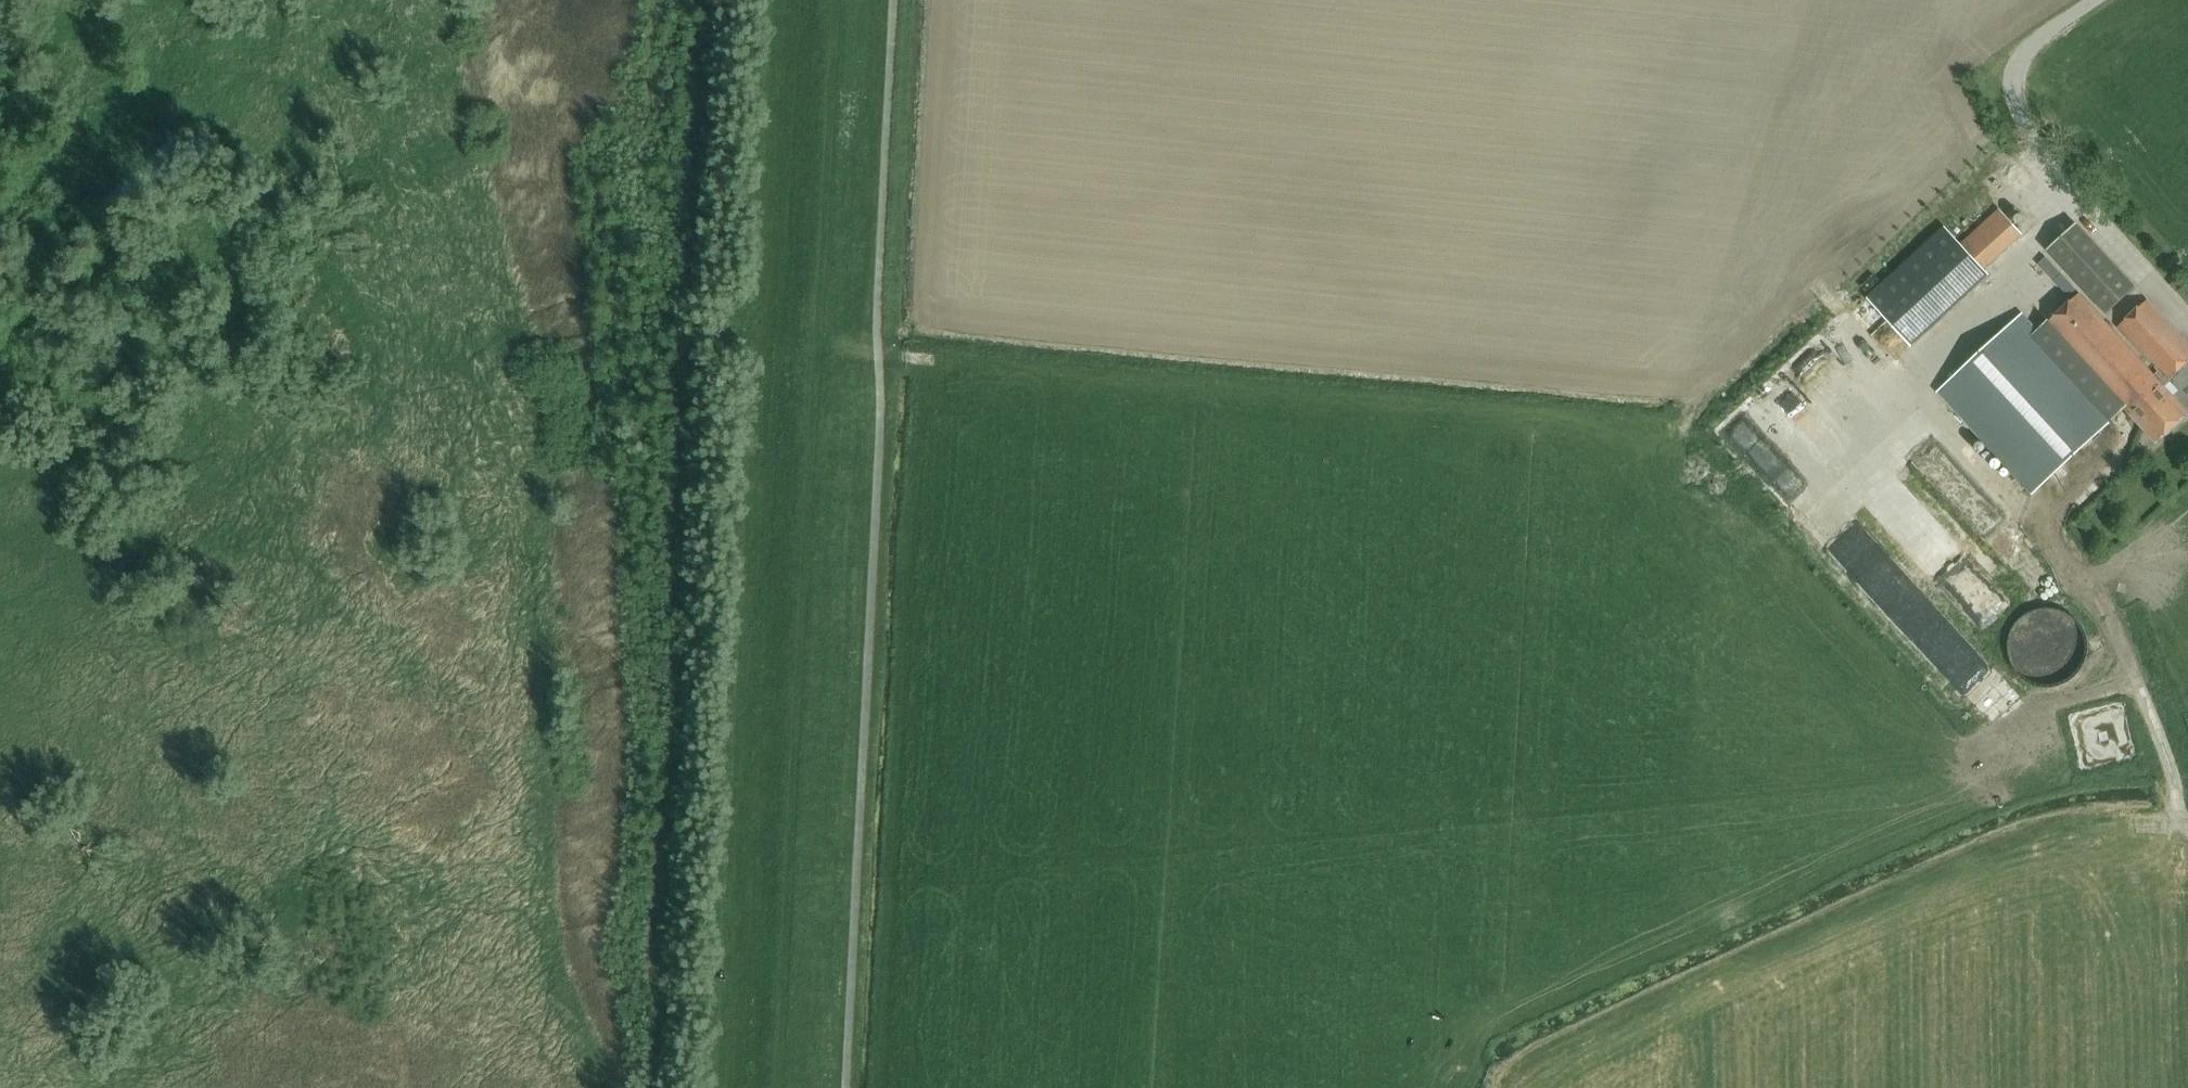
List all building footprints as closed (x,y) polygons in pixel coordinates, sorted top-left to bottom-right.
[(1945,228),(1867,300),(1911,347),(1989,275),(1983,269),(2021,233),(1992,202),(1954,237),(1945,228)] [(2135,288),(2076,224),(2047,250),(2106,314),(2135,288)] [(2187,411),(2164,387),(2154,376),(2079,294),(2049,321),(2048,320),(2037,332),(2020,316),(1938,392),(2032,494),(2124,409),(2154,441),(2187,411)] [(2164,387),(2187,365),(2187,345),(2147,301),(2118,327),(2159,371),(2154,376),(2164,387)] [(1904,579),(1924,597),(2007,509),(1988,490),(1904,579)] [(2022,540),(2032,548),(2043,533),(2033,526),(2022,540)] [(1933,615),(1955,643),(2037,577),(2049,592),(2063,581),(2041,554),(2028,565),(2015,549),(1933,615)] [(1945,655),(1952,640),(1921,625),(1913,640),(1945,655)]
